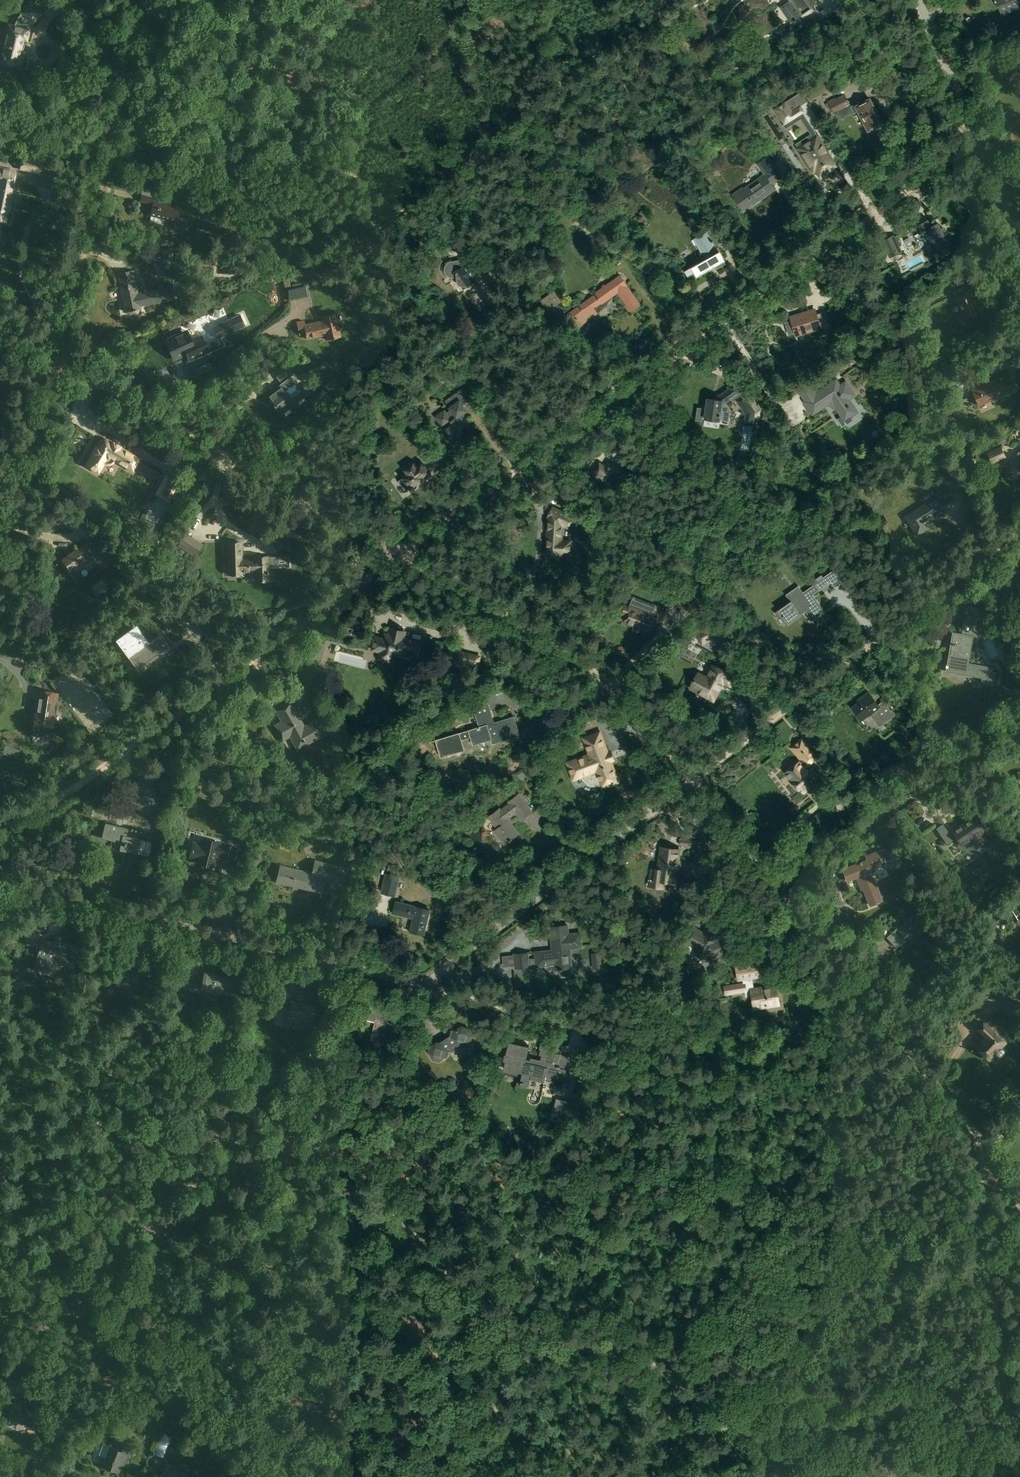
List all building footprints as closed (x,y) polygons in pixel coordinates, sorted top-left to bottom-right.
[(791,1),(781,8),(792,23),(794,22),(795,22),(797,21),(796,20),(813,9),(807,0),(806,0),(805,1),(804,0),(790,0),(791,1)] [(10,26),(4,53),(1,54),(0,59),(1,61),(1,63),(20,68),(22,58),(18,57),(23,39),(26,40),(28,31),(28,27),(29,25),(32,23),(41,13),(30,3),(21,12),(27,18),(24,20),(22,25),(22,29),(10,26)] [(828,109),(831,107),(834,113),(837,112),(850,105),(845,94),(835,98),(835,97),(827,101),(828,102),(825,103),(828,109)] [(854,112),(858,110),(868,130),(882,123),(870,98),(863,102),(862,100),(851,106),(854,112)] [(775,108),(785,123),(804,111),(800,105),(792,111),(786,101),(775,108)] [(837,165),(828,151),(823,143),(818,134),(798,147),(809,164),(811,163),(820,176),(837,165)] [(13,149),(29,152),(30,144),(15,142),(13,149)] [(743,187),(732,195),(738,202),(748,195),(754,203),(774,188),(770,183),(781,175),(776,167),(768,155),(756,164),(764,174),(744,189),(743,187)] [(43,160),(22,156),(20,169),(40,173),(43,160)] [(6,220),(11,197),(2,195),(4,184),(13,185),(16,171),(0,168),(0,218),(6,220)] [(163,224),(164,219),(176,222),(174,227),(185,230),(187,219),(178,217),(180,207),(161,201),(161,199),(143,195),(141,201),(154,205),(151,215),(150,221),(163,224)] [(927,220),(916,226),(926,245),(932,242),(934,247),(936,251),(937,251),(940,257),(950,252),(947,245),(950,244),(945,234),(946,234),(942,227),(940,229),(937,223),(931,226),(927,220)] [(685,271),(688,276),(695,272),(697,277),(716,266),(718,268),(726,264),(718,252),(715,246),(707,231),(694,239),(705,259),(685,271)] [(894,235),(882,241),(890,257),(902,251),(894,235)] [(168,260),(173,260),(173,252),(147,250),(147,258),(168,260)] [(459,260),(449,262),(448,263),(446,264),(445,266),(444,268),(444,270),(445,272),(446,274),(448,276),(450,277),(452,277),(456,278),(457,284),(457,285),(458,285),(459,285),(462,286),(464,289),(475,281),(473,279),(483,272),(475,260),(470,264),(472,267),(471,268),(466,262),(464,260),(461,260),(459,260)] [(170,287),(138,294),(133,271),(119,274),(126,311),(141,308),(140,306),(172,299),(170,287)] [(297,291),(317,288),(315,276),(295,280),(297,291)] [(595,295),(578,307),(578,306),(567,313),(578,328),(597,313),(594,308),(601,303),(603,303),(618,292),(627,304),(626,305),(631,312),(640,305),(627,286),(627,285),(620,276),(607,286),(606,285),(603,287),(604,288),(595,294),(595,295)] [(303,306),(316,303),(313,289),(300,292),(303,306)] [(980,309),(974,295),(975,295),(972,289),(955,297),(959,305),(960,305),(965,316),(980,309)] [(562,301),(554,290),(540,300),(548,311),(562,301)] [(867,307),(873,317),(878,314),(872,303),(867,307)] [(811,316),(809,311),(791,317),(796,335),(829,325),(826,313),(817,315),(816,314),(811,316)] [(241,314),(217,325),(219,331),(217,332),(220,336),(246,324),(241,314)] [(304,321),(297,322),(300,334),(306,333),(307,338),(325,334),(326,340),(341,337),(337,314),(322,317),(323,321),(305,325),(304,321)] [(166,340),(174,357),(172,357),(174,360),(186,355),(189,361),(209,352),(202,336),(191,341),(187,331),(166,340)] [(835,358),(840,367),(847,363),(845,358),(849,356),(847,352),(835,358)] [(1012,389),(1011,388),(1015,386),(1011,378),(1008,379),(1006,375),(973,390),(979,405),(992,399),(993,401),(1005,395),(1004,392),(1012,389)] [(306,396),(291,377),(266,395),(274,405),(273,406),(280,415),(290,408),(291,409),(297,404),(296,403),(306,396)] [(743,409),(751,404),(743,394),(741,396),(739,392),(741,391),(734,381),(728,386),(729,388),(717,397),(716,399),(708,398),(706,408),(697,407),(695,420),(702,421),(703,417),(705,417),(705,418),(729,421),(731,409),(726,402),(731,398),(734,402),(737,400),(743,409)] [(810,383),(798,391),(805,401),(804,402),(812,414),(828,404),(834,405),(844,420),(857,412),(848,399),(855,394),(846,381),(839,385),(836,381),(817,393),(810,383)] [(453,439),(462,432),(461,430),(468,425),(461,414),(466,410),(462,404),(472,398),(472,399),(473,398),(464,387),(445,400),(445,401),(449,398),(451,401),(448,403),(451,407),(450,407),(451,409),(440,417),(448,428),(446,429),(453,439)] [(380,425),(374,415),(366,420),(372,431),(380,425)] [(998,435),(1002,445),(1009,441),(1005,432),(998,435)] [(121,447),(122,446),(114,441),(112,444),(108,442),(105,442),(103,443),(100,447),(97,446),(93,454),(94,455),(88,465),(99,472),(106,461),(109,462),(112,461),(114,459),(134,470),(141,459),(121,447)] [(992,463),(1006,456),(1001,446),(987,452),(992,463)] [(436,466),(443,462),(435,450),(428,454),(436,466)] [(605,466),(599,462),(593,471),(593,474),(596,477),(599,476),(604,480),(613,467),(615,468),(616,467),(609,461),(605,466)] [(416,483),(417,482),(419,483),(421,481),(421,480),(424,478),(424,479),(430,475),(422,463),(416,467),(414,463),(404,470),(407,474),(399,480),(406,491),(412,486),(413,487),(414,488),(415,488),(416,487),(416,486),(417,485),(417,484),(416,483)] [(1006,477),(1014,473),(1011,467),(1003,470),(1006,477)] [(168,502),(180,481),(168,475),(160,491),(158,490),(155,495),(168,502)] [(917,534),(930,526),(926,520),(943,508),(941,505),(947,502),(947,501),(953,497),(946,486),(939,490),(939,489),(933,493),(935,496),(907,514),(911,520),(909,522),(917,534)] [(171,502),(182,508),(184,504),(174,498),(171,502)] [(547,537),(546,552),(560,553),(560,554),(570,554),(571,540),(562,540),(562,531),(562,524),(568,527),(573,517),(553,507),(547,517),(550,518),(549,531),(547,530),(547,537)] [(94,557),(99,563),(111,555),(105,546),(99,551),(90,539),(77,549),(76,548),(63,558),(71,568),(84,558),(87,562),(94,557)] [(275,556),(268,556),(268,555),(256,556),(256,559),(242,559),(242,541),(226,541),(227,575),(243,575),(243,570),(257,570),(257,580),(268,580),(268,568),(291,567),(291,554),(275,555),(275,556)] [(111,555),(98,564),(103,572),(117,562),(111,555)] [(805,608),(810,615),(822,607),(812,593),(818,589),(816,587),(824,581),(820,575),(812,581),(813,583),(803,590),(798,584),(785,593),(790,599),(778,608),(787,621),(805,608)] [(632,596),(629,606),(623,603),(620,611),(626,613),(624,619),(636,623),(633,629),(642,632),(644,627),(654,631),(659,619),(652,616),(656,605),(632,596)] [(984,619),(986,608),(968,605),(966,616),(965,616),(962,632),(953,630),(950,648),(951,648),(947,671),(983,677),(982,681),(995,683),(997,671),(993,671),(994,666),(968,662),(973,633),(981,635),(984,619)] [(168,631),(179,627),(174,614),(163,618),(168,631)] [(353,628),(355,623),(345,620),(343,625),(353,628)] [(693,633),(702,646),(720,633),(712,620),(693,633)] [(131,657),(139,668),(170,645),(162,634),(150,643),(137,624),(116,639),(129,658),(131,657)] [(383,638),(375,636),(372,649),(380,651),(378,658),(394,662),(397,652),(407,654),(408,649),(416,651),(417,645),(418,641),(404,637),(405,632),(391,629),(390,634),(384,632),(383,638)] [(1018,662),(1008,643),(1004,646),(1009,656),(1007,657),(1012,665),(1018,662)] [(478,669),(481,656),(468,652),(461,651),(458,664),(464,666),(478,669)] [(44,660),(62,665),(63,659),(46,654),(44,660)] [(731,687),(736,677),(711,664),(705,675),(698,671),(689,688),(714,702),(724,684),(731,687)] [(36,713),(33,733),(52,736),(58,692),(37,689),(34,713),(36,713)] [(852,707),(861,719),(867,714),(868,715),(870,714),(879,727),(888,720),(884,715),(891,711),(883,700),(877,704),(868,692),(862,696),(863,698),(852,707)] [(441,756),(464,749),(461,737),(471,734),(473,741),(490,736),(492,743),(520,735),(514,716),(494,722),(487,698),(473,702),(479,725),(477,726),(478,727),(436,739),(441,756)] [(283,740),(291,735),(298,748),(324,733),(316,719),(305,725),(291,701),(276,709),(283,721),(275,725),(283,740)] [(802,710),(796,715),(801,721),(807,716),(802,710)] [(598,781),(601,780),(603,785),(618,780),(600,731),(585,737),(591,753),(569,762),(575,779),(587,775),(588,778),(592,782),(598,781)] [(791,747),(801,759),(800,761),(799,760),(785,772),(792,780),(791,780),(794,782),(792,784),(795,788),(797,786),(799,789),(806,783),(807,785),(814,779),(813,778),(814,776),(806,766),(818,756),(803,738),(791,747)] [(531,811),(518,794),(509,801),(510,803),(501,810),(500,808),(489,816),(498,828),(495,830),(504,843),(518,833),(507,818),(516,811),(522,818),(531,811)] [(135,808),(147,811),(150,799),(137,796),(135,808)] [(987,839),(982,832),(986,830),(976,815),(955,829),(963,841),(961,842),(964,847),(974,840),(977,846),(987,839)] [(942,823),(936,827),(943,838),(940,841),(944,846),(947,844),(947,843),(953,839),(942,823)] [(127,835),(129,827),(114,824),(113,824),(112,824),(112,825),(112,826),(105,825),(102,838),(112,840),(111,847),(130,851),(130,852),(137,854),(140,838),(127,835)] [(219,841),(204,837),(203,843),(194,841),(190,856),(199,858),(198,862),(213,866),(216,854),(222,856),(221,859),(233,862),(237,846),(225,843),(224,844),(219,842),(219,841)] [(681,837),(680,843),(681,843),(680,846),(690,848),(691,846),(698,847),(699,840),(681,837)] [(860,861),(853,864),(853,865),(843,869),(848,880),(859,876),(861,882),(860,882),(863,889),(864,888),(870,904),(882,899),(873,877),(870,879),(867,872),(874,870),(873,867),(886,861),(888,865),(900,860),(894,845),(867,855),(868,859),(862,862),(861,860),(860,861)] [(656,879),(657,879),(656,884),(663,885),(664,880),(673,881),(676,863),(677,863),(679,850),(667,848),(665,860),(659,860),(656,879)] [(315,859),(312,873),(280,865),(277,877),(285,879),(284,883),(322,893),(325,880),(343,885),(348,867),(315,859)] [(395,896),(400,876),(395,875),(396,870),(386,867),(380,893),(395,896)] [(429,910),(404,904),(402,915),(413,918),(410,931),(423,934),(429,910)] [(905,936),(911,942),(927,926),(915,913),(899,929),(897,927),(887,937),(895,945),(905,936)] [(45,921),(36,925),(40,935),(49,931),(45,921)] [(579,933),(567,934),(566,925),(550,927),(551,936),(554,936),(556,950),(535,952),(536,958),(537,965),(544,964),(546,968),(548,971),(551,972),(555,973),(554,970),(571,968),(569,948),(581,947),(579,933)] [(41,940),(36,926),(24,930),(30,944),(40,947),(38,956),(44,957),(41,968),(53,971),(56,962),(73,967),(78,947),(60,942),(60,944),(41,940)] [(716,938),(703,929),(699,935),(692,930),(684,942),(690,947),(686,953),(699,962),(703,956),(710,961),(718,949),(718,948),(717,950),(711,945),(716,938)] [(537,965),(536,958),(529,959),(528,951),(513,953),(515,969),(530,967),(530,966),(537,965)] [(760,959),(734,963),(737,981),(763,977),(760,959)] [(123,983),(121,990),(120,990),(119,995),(130,998),(133,985),(135,986),(140,968),(121,964),(117,981),(123,983)] [(236,979),(204,972),(201,987),(232,994),(236,979)] [(743,982),(723,985),(725,996),(745,992),(743,982)] [(1016,1012),(1019,1007),(1019,998),(1003,983),(994,992),(1016,1012)] [(777,1003),(775,986),(753,989),(755,1006),(777,1003)] [(276,1004),(274,1012),(275,1012),(272,1026),(293,1031),(293,1032),(299,1033),(301,1026),(311,1028),(316,1006),(290,1000),(289,1007),(276,1004)] [(367,1013),(366,1016),(367,1016),(366,1019),(375,1021),(370,1041),(388,1046),(394,1023),(388,1022),(391,1009),(370,1004),(368,1013),(367,1013)] [(990,1058),(1005,1041),(983,1020),(978,1026),(987,1035),(977,1046),(990,1058)] [(427,1052),(432,1060),(438,1062),(446,1057),(447,1054),(460,1047),(463,1047),(471,1043),(473,1036),(468,1028),(461,1026),(453,1031),(452,1034),(439,1042),(437,1041),(429,1046),(427,1052)] [(528,1086),(530,1078),(544,1081),(546,1075),(570,1081),(576,1058),(552,1052),(554,1042),(542,1039),(539,1055),(541,1056),(540,1060),(530,1057),(529,1060),(526,1059),(529,1046),(507,1041),(504,1054),(503,1060),(503,1061),(504,1062),(505,1062),(503,1069),(522,1073),(519,1083),(523,1084),(522,1084),(523,1085),(528,1086)] [(561,1116),(570,1103),(557,1100),(553,1114),(561,1116)] [(28,1388),(26,1396),(42,1400),(44,1392),(28,1388)] [(10,1419),(32,1425),(37,1406),(14,1401),(10,1419)] [(169,1430),(166,1448),(175,1449),(178,1432),(169,1430)] [(109,1446),(105,1457),(103,1456),(99,1464),(118,1472),(120,1466),(123,1467),(130,1447),(118,1442),(116,1449),(109,1446)] [(159,1476),(194,1476),(183,1473),(182,1475),(176,1472),(178,1468),(168,1463),(163,1475),(161,1474),(159,1476)]
